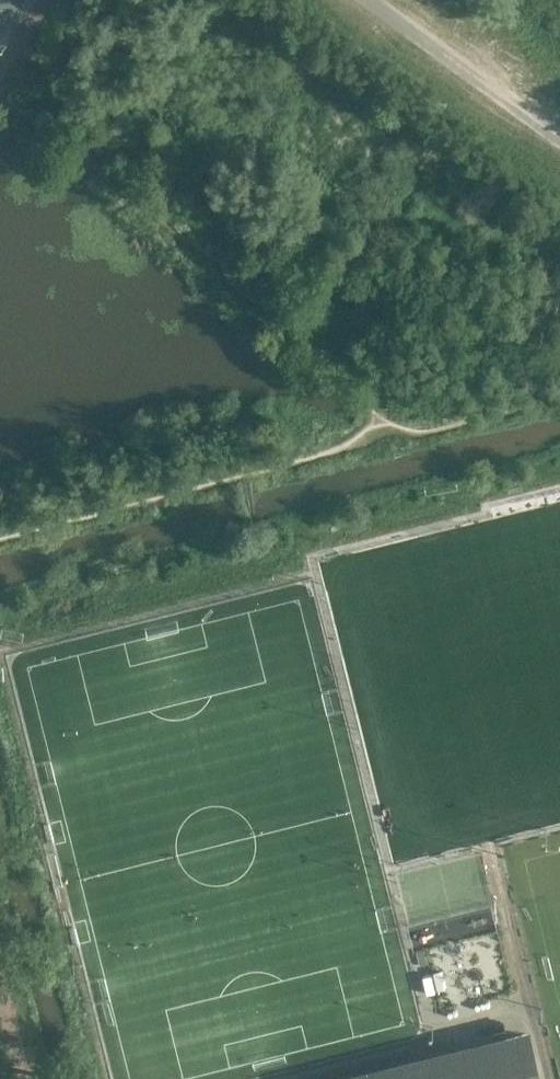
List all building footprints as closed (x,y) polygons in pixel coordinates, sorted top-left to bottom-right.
[(483,1045),(491,1078),(511,1078),(502,1040),(483,1045)] [(345,1078),(480,1078),(473,1047),(345,1078)]
